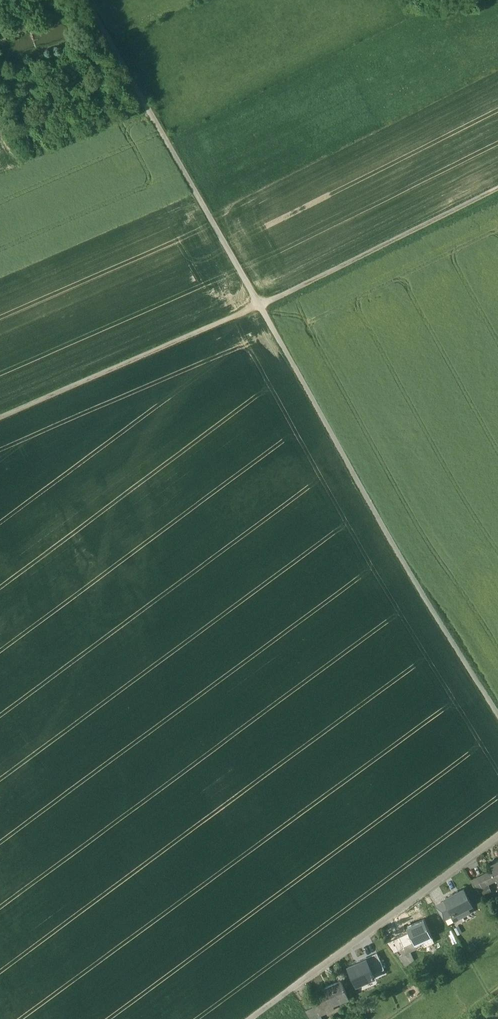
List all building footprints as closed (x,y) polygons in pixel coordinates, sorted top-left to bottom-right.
[(491,865),(493,870),(484,875),(488,884),(497,880),(497,862),(491,865)] [(484,875),(471,881),(481,895),(491,891),(488,884),(484,875)] [(472,904),(464,889),(458,892),(458,890),(452,893),(453,895),(445,898),(446,901),(453,914),(458,911),(461,917),(470,912),(467,907),(472,904)] [(446,901),(436,906),(444,919),(453,914),(446,901)] [(424,919),(407,927),(409,933),(398,937),(404,947),(413,942),(414,944),(422,941),(425,947),(435,942),(424,919)] [(398,937),(386,943),(394,953),(394,952),(404,947),(398,937)] [(404,947),(394,952),(405,967),(414,960),(410,952),(407,954),(404,947)] [(368,956),(375,973),(384,969),(376,952),(368,956)] [(368,956),(346,966),(355,988),(377,978),(375,973),(368,956)] [(326,994),(315,999),(320,1008),(330,1003),(331,1005),(339,1002),(338,1000),(348,996),(341,981),(324,989),(326,994)] [(306,1011),(310,1018),(322,1018),(316,1006),(306,1011)]
